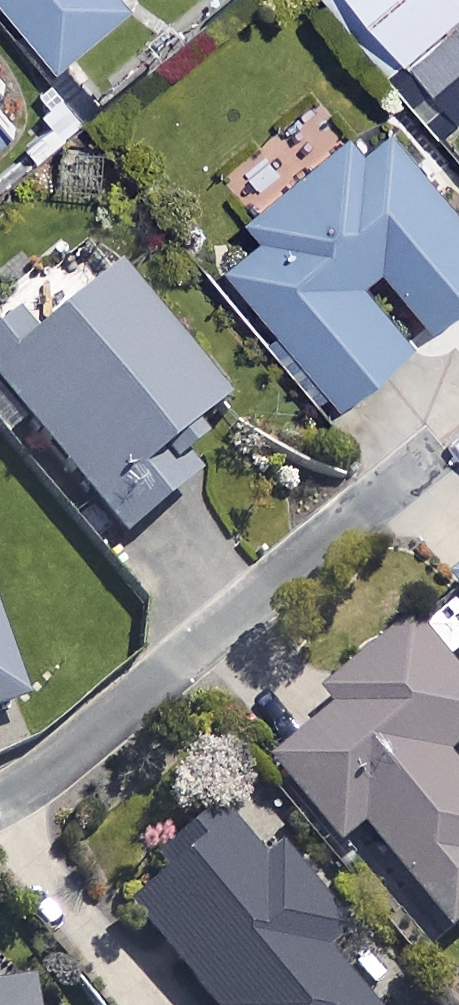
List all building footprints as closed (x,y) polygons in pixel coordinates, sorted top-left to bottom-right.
[(62,69),(132,12),(123,0),(5,0),(62,69)] [(458,20),(458,0),(356,0),(408,62),(458,20)] [(408,62),(458,123),(458,20),(408,62)] [(33,121),(0,83),(0,149),(33,121)] [(388,118),(309,181),(278,143),(236,177),(281,233),(232,273),(342,411),(415,352),(363,287),(388,267),(439,330),(458,314),(458,206),(388,118)] [(117,281),(37,348),(18,325),(0,340),(0,395),(125,544),(192,488),(168,459),(225,411),(117,281)] [(420,629),(330,702),(344,720),(283,769),(348,851),(373,831),(458,938),(458,937),(458,762),(458,761),(458,760),(458,678),(420,629)] [(25,705),(0,642),(0,715),(25,705)] [(224,796),(162,847),(173,861),(131,896),(221,1004),(220,1004),(387,1004),(334,941),(357,922),(286,837),(270,851),(224,796)] [(25,987),(0,991),(0,1004),(28,1004),(25,987)]
